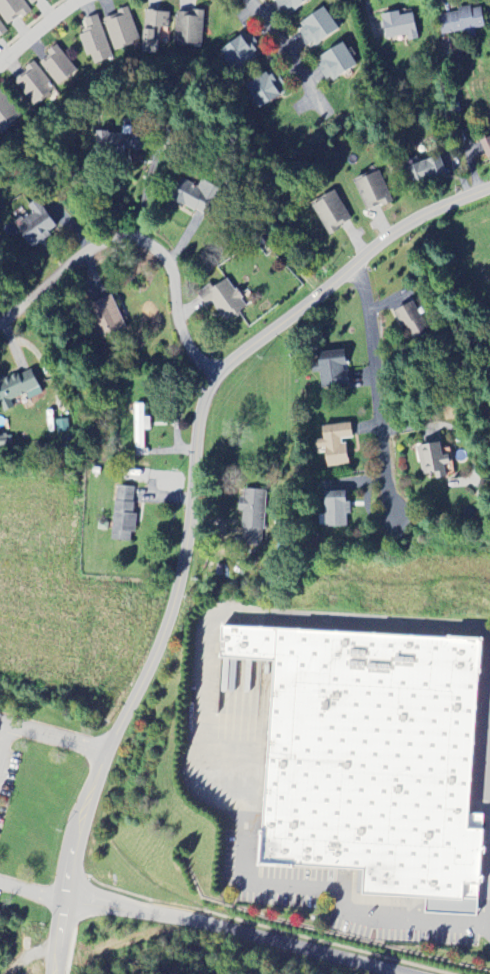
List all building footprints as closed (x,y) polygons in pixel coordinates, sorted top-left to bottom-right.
[(8,27),(30,11),(22,0),(0,0),(0,16),(8,27)] [(290,17),(308,0),(273,0),(290,17)] [(338,30),(324,8),(296,27),(310,49),(338,30)] [(465,32),(466,39),(475,38),(474,30),(484,28),(481,9),(471,10),(471,9),(438,14),(441,36),(465,32)] [(113,51),(139,43),(128,10),(102,19),(113,51)] [(159,28),(169,28),(169,13),(144,12),(142,54),(158,54),(159,28)] [(203,13),(175,12),(174,46),(202,47),(203,13)] [(382,15),(386,40),(407,37),(408,41),(417,40),(413,14),(400,16),(399,12),(382,15)] [(81,21),(85,34),(79,36),(86,58),(91,57),(93,64),(111,59),(98,16),(81,21)] [(221,50),(234,72),(262,56),(249,33),(221,50)] [(356,66),(343,43),(315,60),(328,82),(356,66)] [(77,73),(58,47),(38,61),(57,88),(77,73)] [(23,69),(26,73),(15,80),(31,108),(54,94),(35,62),(23,69)] [(286,93),(273,70),(245,86),(258,109),(286,93)] [(22,119),(0,92),(0,136),(22,119)] [(146,135),(130,135),(130,128),(123,128),(123,133),(96,133),(96,154),(133,154),(133,164),(151,164),(151,154),(146,154),(146,135)] [(489,159),(489,136),(480,140),(486,160),(489,159)] [(414,187),(446,173),(439,156),(407,169),(414,187)] [(366,213),(392,201),(379,170),(353,181),(366,213)] [(171,203),(208,216),(218,189),(200,182),(198,187),(179,179),(171,203)] [(311,205),(327,235),(351,223),(335,192),(311,205)] [(31,250),(51,237),(49,233),(57,227),(38,200),(27,207),(31,213),(14,225),(31,250)] [(197,294),(206,308),(212,304),(224,323),(247,308),(228,279),(211,291),(208,287),(197,294)] [(87,307),(102,340),(126,329),(111,296),(87,307)] [(394,313),(411,344),(430,334),(413,302),(394,313)] [(316,355),(318,362),(310,363),(312,375),(319,374),(321,392),(350,388),(347,371),(344,351),(316,355)] [(29,368),(0,381),(0,409),(2,413),(14,408),(11,402),(25,395),(28,401),(41,395),(29,368)] [(348,467),(346,442),(352,441),(351,425),(322,428),(323,441),(314,442),(315,451),(325,449),(327,469),(348,467)] [(443,461),(440,443),(416,448),(422,478),(434,475),(435,481),(446,479),(443,461)] [(123,483),(147,484),(147,472),(124,471),(123,483)] [(111,541),(130,543),(130,535),(135,535),(136,515),(132,514),(134,488),(115,487),(111,541)] [(238,513),(242,513),(241,546),(263,546),(264,491),(239,491),(238,513)] [(325,529),(348,528),(347,493),(325,493),(325,529)] [(475,914),(424,912),(424,898),(361,892),(363,867),(254,864),(269,658),(217,657),(219,625),(477,638),(467,827),(482,828),(475,914)]
